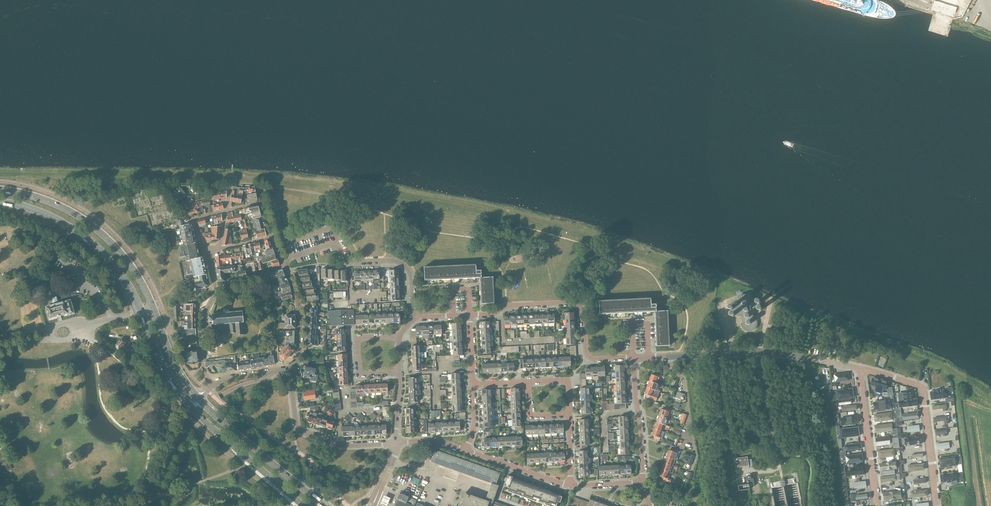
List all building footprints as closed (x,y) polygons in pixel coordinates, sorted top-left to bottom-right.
[(926,39),(933,15),(885,0),(799,0),(926,39)] [(176,199),(178,201),(183,197),(186,194),(184,192),(180,187),(171,194),(176,199)] [(232,194),(230,201),(229,207),(232,207),(233,202),(241,203),(241,201),(243,193),(237,192),(237,190),(233,189),(232,194)] [(211,200),(226,198),(227,191),(212,193),(212,195),(210,196),(211,200)] [(245,199),(246,201),(246,204),(256,202),(257,201),(256,193),(247,195),(248,199),(245,199)] [(212,212),(224,209),(222,203),(211,206),(212,212)] [(197,204),(193,205),(197,214),(201,213),(200,210),(201,209),(200,206),(199,207),(198,207),(197,204)] [(197,214),(193,205),(190,206),(191,208),(190,209),(190,210),(187,211),(190,216),(197,214)] [(232,212),(228,213),(228,223),(242,220),(241,215),(233,216),(232,212)] [(213,216),(211,217),(211,218),(214,218),(214,225),(220,223),(221,221),(222,221),(222,214),(213,216)] [(253,219),(256,231),(265,229),(264,226),(265,225),(264,223),(263,222),(262,217),(253,219)] [(214,240),(219,239),(221,226),(211,227),(212,233),(210,233),(211,235),(211,236),(214,235),(214,240)] [(225,229),(222,246),(232,244),(231,234),(231,230),(225,229)] [(252,236),(252,239),(255,238),(257,238),(266,236),(265,229),(256,231),(257,235),(254,236),(252,236)] [(247,232),(246,230),(240,231),(241,234),(240,234),(242,239),(248,237),(247,232)] [(197,243),(184,245),(180,246),(182,257),(185,257),(186,257),(186,261),(190,260),(200,258),(199,253),(198,250),(197,243)] [(261,258),(275,255),(273,249),(264,251),(265,256),(260,257),(256,257),(255,258),(255,260),(256,260),(256,263),(257,262),(262,261),(261,258)] [(243,260),(242,253),(233,254),(233,255),(234,260),(235,265),(239,264),(245,263),(245,259),(243,260)] [(230,265),(235,265),(234,260),(233,255),(225,256),(226,261),(229,261),(230,265)] [(263,264),(263,263),(270,261),(276,259),(275,255),(261,258),(262,261),(263,264)] [(216,257),(217,268),(226,267),(226,265),(225,265),(225,261),(226,261),(225,256),(216,257)] [(200,258),(190,260),(192,270),(187,271),(188,275),(193,274),(194,277),(198,276),(198,279),(194,280),(196,287),(203,285),(202,280),(207,279),(206,275),(205,267),(206,267),(205,264),(204,264),(203,257),(200,258)] [(276,259),(270,261),(272,265),(269,266),(269,269),(274,268),(273,267),(280,266),(278,259),(276,259)] [(258,270),(257,262),(256,263),(252,263),(251,263),(247,264),(246,264),(246,266),(251,265),(253,271),(258,270)] [(245,264),(237,265),(238,272),(239,278),(247,276),(246,274),(249,273),(249,270),(246,271),(245,268),(245,264)] [(472,278),(479,278),(481,304),(495,303),(493,277),(481,278),(481,271),(476,271),(476,266),(476,264),(424,267),(424,281),(472,278)] [(226,267),(217,268),(216,268),(218,282),(225,281),(224,273),(235,272),(238,272),(237,265),(235,266),(229,266),(226,267)] [(270,274),(270,275),(271,277),(272,276),(273,279),(278,277),(279,278),(284,276),(282,270),(271,274),(270,274)] [(383,271),(373,271),(373,280),(383,280),(383,271)] [(361,281),(361,272),(354,272),(354,274),(353,274),(353,276),(354,276),(354,281),(361,281)] [(279,286),(288,283),(287,280),(285,280),(284,276),(279,278),(278,278),(279,283),(277,284),(277,285),(273,286),(273,289),(279,287),(279,286)] [(200,290),(206,288),(205,287),(208,286),(207,281),(208,281),(207,279),(202,280),(203,285),(196,287),(197,290),(200,289),(200,290)] [(312,288),(312,287),(311,281),(310,281),(302,283),(303,289),(304,289),(312,288)] [(314,294),(313,288),(313,287),(312,287),(312,288),(304,289),(305,295),(306,295),(314,294)] [(293,297),(291,292),(277,296),(278,299),(281,298),(282,300),(293,297)] [(316,296),(316,294),(315,293),(314,294),(306,295),(307,301),(319,300),(318,296),(316,296)] [(70,300),(69,294),(56,297),(51,298),(53,305),(46,307),(49,319),(68,314),(68,315),(74,314),(71,300),(70,300)] [(730,307),(730,308),(730,309),(731,309),(731,310),(732,310),(733,312),(732,312),(732,313),(731,313),(731,314),(731,315),(732,316),(733,316),(734,316),(735,315),(743,316),(744,322),(741,324),(741,325),(742,325),(742,326),(742,327),(743,328),(744,329),(745,330),(746,330),(746,331),(747,331),(748,331),(749,331),(750,331),(751,331),(752,331),(753,330),(754,329),(755,329),(755,328),(756,327),(756,326),(757,325),(757,324),(757,323),(757,322),(757,321),(757,320),(754,320),(752,313),(759,310),(760,311),(761,311),(762,310),(762,309),(762,308),(762,307),(761,307),(760,307),(759,304),(760,304),(760,303),(761,303),(761,302),(761,301),(760,300),(759,300),(758,298),(751,298),(750,298),(749,295),(743,295),(738,297),(739,301),(731,303),(732,306),(731,306),(730,306),(730,307)] [(654,312),(656,346),(670,346),(669,330),(668,311),(656,311),(656,305),(651,305),(650,298),(598,301),(599,314),(654,312)] [(186,311),(187,311),(187,315),(196,315),(196,304),(195,304),(194,304),(193,304),(191,304),(186,304),(186,311)] [(223,313),(212,314),(212,317),(209,317),(209,315),(208,315),(208,317),(207,317),(207,318),(209,318),(209,321),(207,321),(207,322),(209,322),(209,324),(210,324),(210,322),(213,321),(213,325),(230,323),(231,333),(236,333),(236,335),(245,334),(243,322),(244,322),(243,311),(237,312),(237,311),(235,312),(229,312),(228,309),(223,310),(223,313)] [(328,311),(328,319),(329,326),(337,326),(344,325),(354,325),(354,310),(353,310),(328,311)] [(397,314),(393,314),(394,323),(400,322),(400,318),(403,318),(403,311),(397,311),(397,314)] [(295,328),(295,315),(285,315),(285,323),(279,323),(279,328),(295,328)] [(344,329),(344,325),(337,326),(338,330),(336,330),(337,335),(347,335),(347,332),(345,332),(345,329),(344,329)] [(784,330),(775,327),(771,339),(781,341),(784,330)] [(286,341),(281,340),(281,343),(294,343),(294,331),(287,331),(286,331),(286,341)] [(115,345),(120,349),(122,347),(128,352),(129,350),(124,346),(126,343),(121,339),(115,345)] [(306,345),(306,347),(310,347),(310,345),(315,345),(315,340),(307,339),(306,341),(306,342),(306,344),(306,345)] [(294,343),(281,343),(282,346),(278,346),(277,346),(277,353),(278,361),(280,362),(282,362),(293,350),(293,349),(293,347),(293,346),(293,345),(293,343),(294,343)] [(199,363),(198,351),(186,352),(187,364),(192,364),(194,364),(194,363),(199,363)] [(255,353),(257,367),(264,366),(262,358),(259,358),(258,353),(255,353)] [(264,357),(262,358),(264,366),(273,365),(274,365),(274,364),(275,364),(273,355),(269,356),(269,357),(268,357),(268,358),(265,359),(264,357)] [(325,366),(323,358),(316,360),(317,367),(325,366)] [(507,363),(508,372),(514,372),(514,368),(517,368),(517,359),(511,360),(511,363),(507,363)] [(526,359),(517,359),(517,368),(520,368),(527,368),(526,359)] [(235,370),(234,363),(234,360),(232,360),(232,364),(231,364),(230,361),(225,362),(225,360),(216,361),(216,362),(218,362),(219,365),(225,364),(226,367),(224,367),(224,371),(226,371),(226,372),(235,370)] [(252,368),(251,361),(237,363),(239,370),(252,368)] [(419,372),(419,371),(420,371),(420,364),(412,365),(412,368),(412,371),(413,371),(413,373),(419,372)] [(306,377),(310,378),(310,380),(316,381),(317,375),(316,374),(317,368),(304,366),(304,371),(302,370),(301,373),(302,373),(301,377),(306,378),(306,377)] [(852,371),(834,374),(835,382),(850,380),(850,377),(853,377),(852,371)] [(651,375),(649,381),(655,383),(656,380),(658,381),(660,375),(654,373),(653,375),(651,375)] [(412,376),(412,378),(409,378),(409,381),(409,384),(417,384),(417,375),(412,376)] [(649,381),(646,387),(653,390),(659,392),(660,390),(656,388),(657,384),(655,383),(649,381)] [(646,397),(651,399),(653,394),(651,393),(653,390),(646,387),(644,394),(646,395),(646,397)] [(304,393),(304,395),(304,396),(303,396),(303,397),(303,398),(304,399),(304,400),(315,398),(315,394),(318,393),(317,390),(306,392),(307,393),(304,393)] [(900,407),(918,405),(917,397),(912,398),(911,391),(898,393),(900,407)] [(685,395),(677,392),(675,398),(677,398),(676,401),(680,403),(681,400),(683,400),(685,395)] [(408,402),(408,405),(415,405),(418,405),(418,396),(409,396),(410,399),(409,399),(408,402)] [(405,412),(405,415),(416,414),(415,408),(415,405),(408,405),(408,408),(406,409),(406,412),(405,412)] [(590,407),(581,407),(581,414),(582,414),(582,417),(590,416),(590,414),(591,414),(590,407)] [(661,409),(659,415),(665,417),(666,415),(668,415),(670,410),(664,408),(663,410),(661,409)] [(903,420),(919,418),(918,412),(902,414),(903,420)] [(313,423),(316,415),(316,414),(314,413),(313,414),(310,413),(308,413),(307,415),(309,416),(307,421),(313,423)] [(322,417),(316,415),(313,423),(316,424),(319,426),(322,417)] [(656,422),(663,424),(665,425),(668,418),(665,417),(659,415),(656,422)] [(579,420),(579,426),(588,426),(588,419),(592,419),(592,416),(590,416),(582,417),(582,420),(579,420)] [(840,417),(841,425),(859,423),(858,416),(840,417)] [(326,427),(328,419),(322,417),(319,426),(323,427),(323,426),(326,427)] [(333,426),(334,421),(328,419),(326,427),(332,429),(333,429),(334,426),(333,426)] [(663,424),(656,422),(654,429),(660,431),(663,424)] [(893,423),(875,424),(875,432),(893,431),(893,423)] [(910,425),(907,426),(908,432),(920,431),(920,425),(913,425),(913,423),(910,423),(910,425)] [(416,426),(406,427),(406,430),(407,430),(407,433),(414,433),(414,435),(417,435),(416,426)] [(841,428),(842,437),(860,436),(859,427),(841,428)] [(660,431),(654,429),(652,435),(654,436),(653,438),(659,440),(661,435),(659,434),(660,431)] [(890,436),(876,437),(876,445),(890,444),(890,436)] [(581,445),(581,448),(587,447),(587,445),(589,445),(589,438),(580,439),(580,445),(581,445)] [(578,451),(579,458),(588,457),(587,447),(581,448),(582,451),(578,451)] [(680,452),(672,449),(671,451),(669,450),(667,456),(673,458),(672,459),(677,461),(680,452)] [(487,497),(485,500),(465,493),(463,498),(461,505),(463,505),(488,505),(489,502),(492,503),(499,486),(496,485),(500,473),(435,450),(431,462),(491,483),(487,497)] [(845,455),(846,463),(863,461),(862,453),(845,455)] [(664,463),(670,465),(672,459),(673,458),(667,456),(664,463)] [(749,466),(748,457),(735,459),(736,468),(749,466)] [(662,470),(668,472),(672,473),(674,467),(670,465),(664,463),(662,470)] [(846,472),(847,477),(865,474),(864,464),(850,467),(851,471),(846,472)] [(661,479),(670,482),(671,480),(668,479),(669,476),(667,475),(668,472),(662,470),(659,476),(662,477),(661,479)] [(952,484),(957,484),(956,472),(941,473),(941,482),(951,482),(952,484)] [(508,476),(507,475),(503,486),(508,488),(507,491),(512,493),(512,492),(515,493),(515,494),(519,496),(520,494),(523,496),(522,497),(527,499),(528,497),(531,498),(530,500),(535,502),(536,500),(539,501),(538,503),(543,504),(544,503),(547,504),(546,505),(547,505),(551,505),(552,505),(556,505),(557,502),(559,503),(561,497),(559,497),(559,496),(512,479),(512,477),(511,477),(508,476)] [(738,483),(739,486),(738,486),(739,491),(740,491),(750,489),(753,489),(753,486),(755,486),(753,476),(751,476),(746,477),(747,482),(738,483)] [(859,479),(855,479),(855,488),(867,487),(866,481),(859,481),(859,479)] [(910,491),(911,497),(928,495),(927,489),(918,490),(918,488),(914,489),(914,490),(910,491)] [(417,501),(399,493),(397,499),(398,499),(395,505),(414,505),(417,501)] [(384,495),(380,504),(386,505),(387,505),(390,498),(384,495)]
